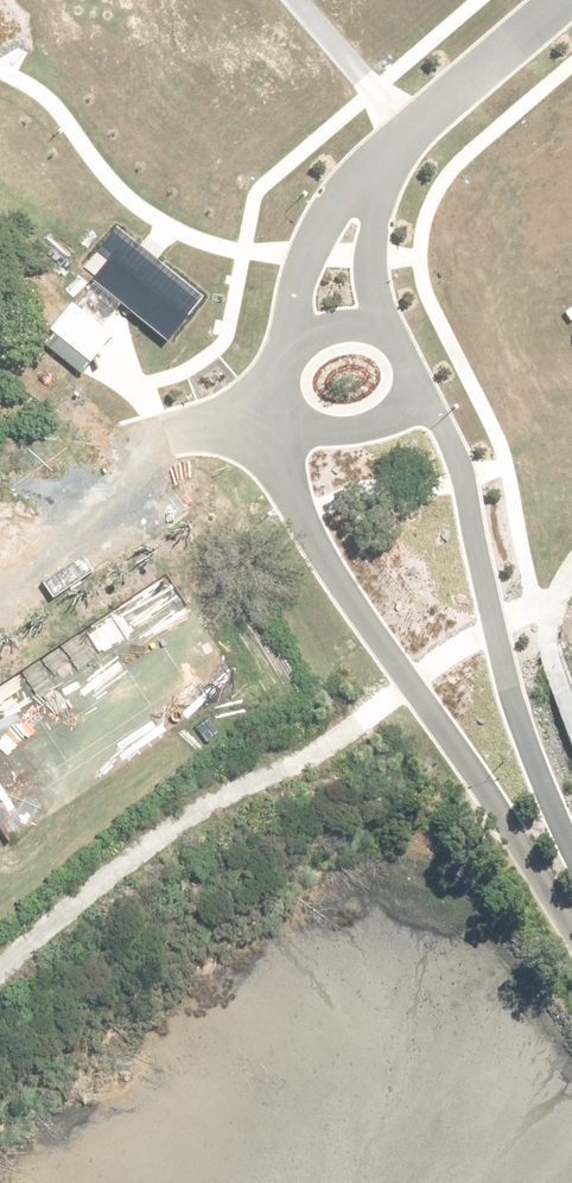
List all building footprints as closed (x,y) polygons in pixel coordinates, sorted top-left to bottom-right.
[(113,255),(93,281),(171,343),(207,298),(117,227),(102,246),(113,255)] [(53,333),(46,343),(80,370),(108,334),(70,304),(50,330),(53,333)]
